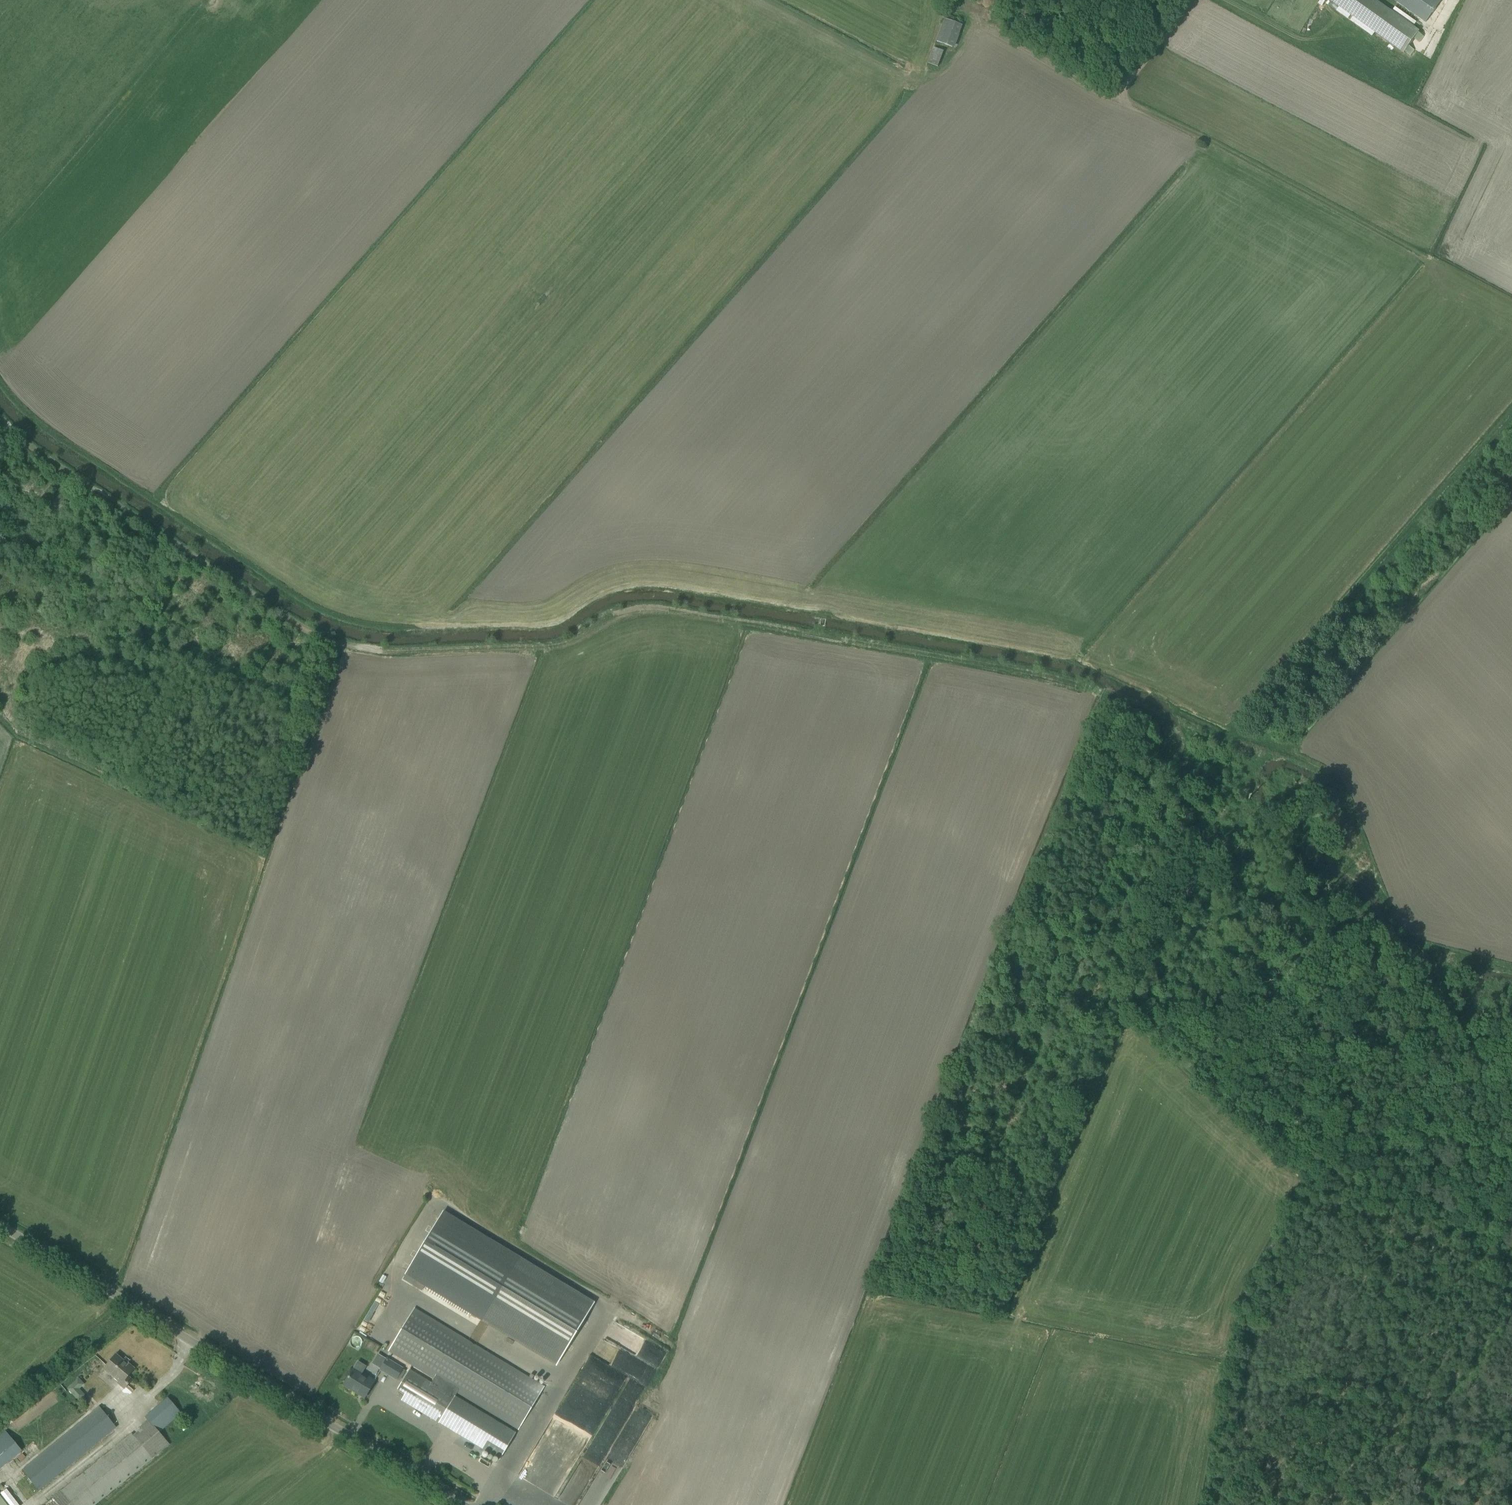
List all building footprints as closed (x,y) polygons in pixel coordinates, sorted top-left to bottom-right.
[(1404,53),(1418,33),(1420,31),(1413,27),(1416,22),(1395,7),(1392,12),(1375,0),(1329,0),(1404,53)] [(1442,0),(1395,0),(1426,22),(1442,0)] [(954,48),(963,26),(944,19),(936,41),(954,48)] [(938,67),(943,51),(933,48),(928,63),(938,67)] [(557,1364),(593,1304),(442,1213),(406,1273),(557,1364)] [(518,1429),(543,1387),(415,1309),(389,1351),(445,1385),(443,1389),(410,1370),(398,1390),(405,1394),(405,1395),(405,1396),(404,1397),(404,1398),(405,1399),(405,1400),(405,1401),(406,1402),(406,1403),(407,1404),(408,1404),(500,1459),(515,1433),(455,1397),(457,1392),(518,1429)] [(367,1313),(358,1329),(368,1335),(377,1319),(367,1313)] [(635,1345),(635,1331),(617,1321),(606,1340),(634,1356),(635,1371),(637,1367),(637,1354),(639,1350),(634,1347),(635,1345)] [(634,1386),(635,1410),(667,1352),(667,1349),(660,1345),(656,1346),(647,1341),(638,1341),(635,1347),(640,1350),(638,1355),(638,1367),(636,1371),(636,1376),(629,1377),(590,1355),(580,1371),(581,1375),(603,1387),(603,1393),(608,1396),(629,1395),(634,1386)] [(117,1383),(124,1389),(131,1380),(127,1377),(134,1369),(127,1364),(126,1364),(116,1355),(104,1369),(119,1381),(117,1383)] [(387,1360),(381,1370),(396,1379),(403,1369),(387,1360)] [(374,1381),(361,1374),(366,1367),(358,1362),(344,1385),(365,1397),(370,1389),(374,1381)] [(83,1401),(89,1394),(82,1388),(87,1383),(79,1376),(68,1388),(83,1401)] [(160,1404),(145,1417),(148,1420),(139,1427),(142,1431),(135,1437),(132,1433),(52,1497),(59,1504),(95,1504),(169,1445),(159,1432),(173,1419),(181,1413),(168,1398),(160,1404)] [(116,1427),(99,1408),(23,1470),(40,1490),(116,1427)] [(14,1457),(0,1441),(0,1469),(14,1457)]
